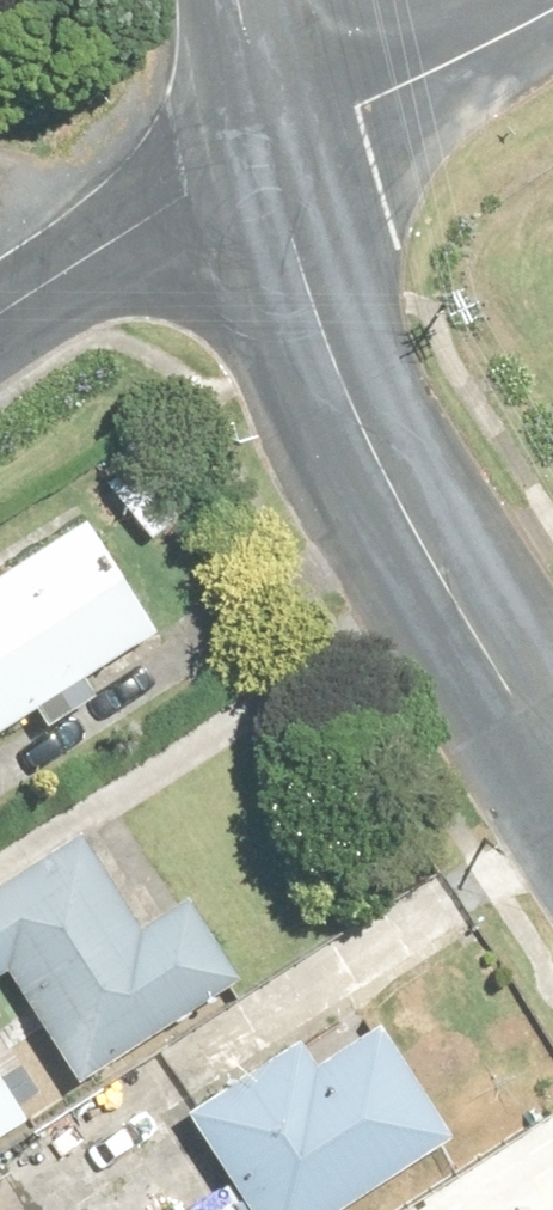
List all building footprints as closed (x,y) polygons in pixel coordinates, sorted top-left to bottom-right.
[(150,639),(70,520),(0,567),(0,740),(150,639)] [(76,1083),(230,976),(174,895),(147,914),(86,827),(0,887),(0,1035),(8,1047),(37,1027),(76,1083)] [(443,1142),(368,1031),(310,1069),(290,1040),(184,1110),(240,1194),(217,1209),(342,1209),(443,1142)] [(0,1069),(0,1138),(32,1116),(0,1069)] [(57,1202),(63,1209),(105,1209),(86,1182),(57,1202)]
